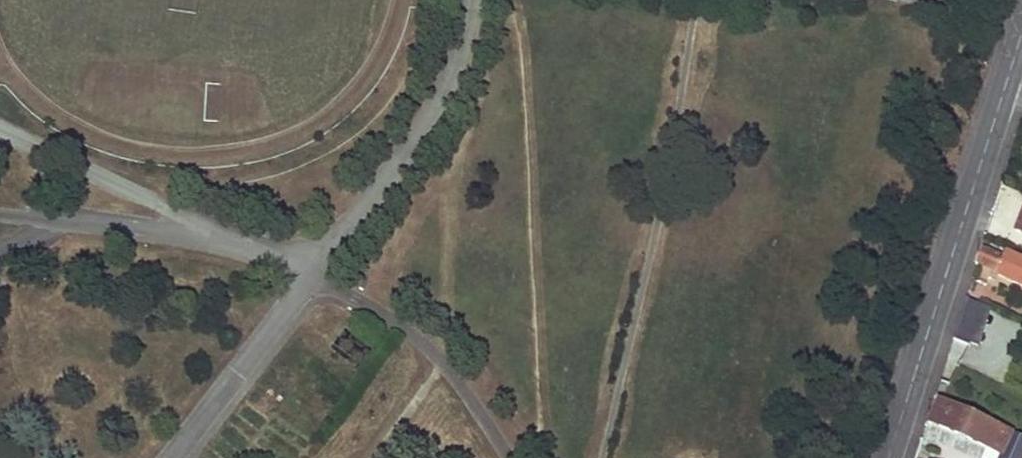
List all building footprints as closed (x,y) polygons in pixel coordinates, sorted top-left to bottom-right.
[(1006,254),(1005,258),(983,249),(983,250),(978,263),(999,272),(998,275),(1021,286),(1021,261),(1006,254)] [(955,338),(979,344),(990,306),(966,299),(955,338)] [(988,315),(983,346),(966,344),(962,370),(1008,377),(1017,319),(988,315)] [(928,421),(1001,454),(1000,457),(1021,457),(1021,438),(938,400),(928,421)]
